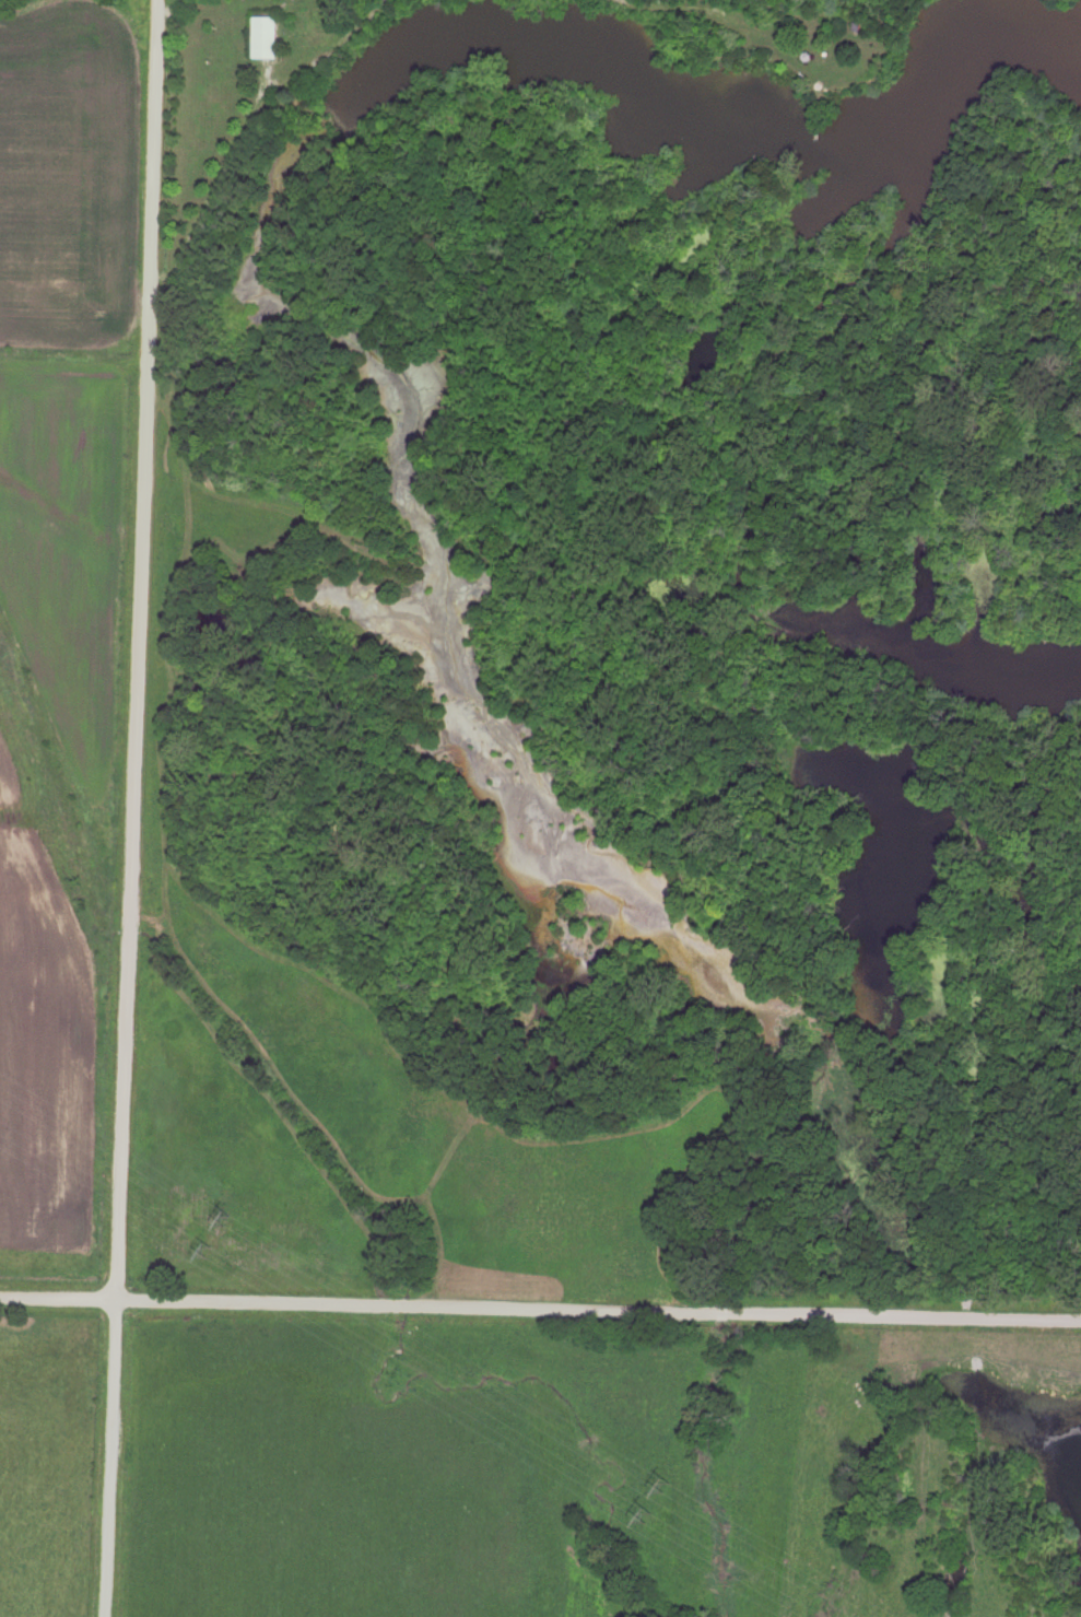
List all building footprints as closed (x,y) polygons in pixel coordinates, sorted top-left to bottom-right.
[(276,17),(252,17),(252,58),(276,58),(276,17)]
